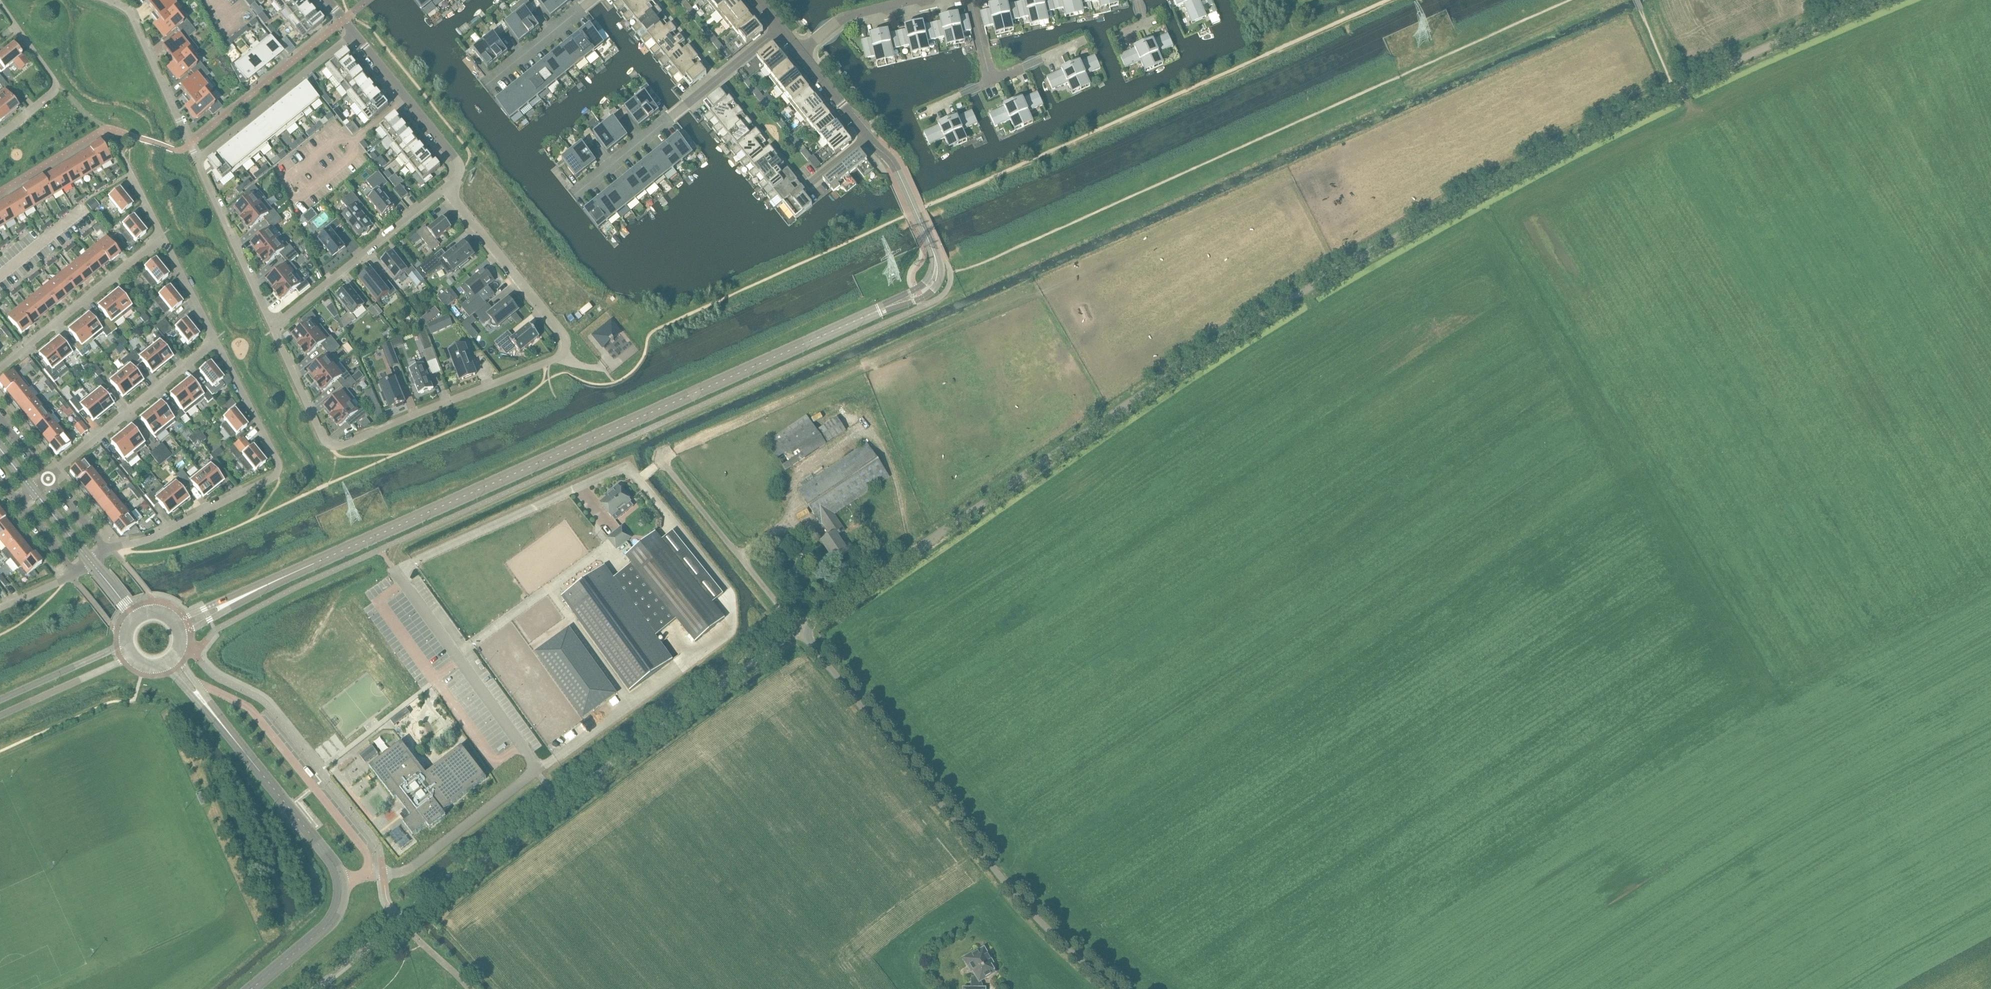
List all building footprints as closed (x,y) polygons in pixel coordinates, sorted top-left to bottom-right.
[(179,11),(170,0),(158,0),(149,7),(153,12),(151,14),(159,23),(167,16),(170,19),(179,11)] [(281,11),(295,0),(277,0),(274,3),(281,11)] [(288,20),(307,5),(303,0),(302,0),(295,0),(281,11),(281,12),(285,9),(291,17),(288,20)] [(423,11),(432,3),(430,0),(414,0),(423,11)] [(561,10),(553,0),(537,0),(531,5),(534,8),(539,4),(551,18),(561,10)] [(561,10),(571,2),(569,0),(553,0),(561,10)] [(614,6),(618,11),(624,6),(629,12),(630,12),(645,0),(620,0),(614,5),(614,6)] [(655,10),(658,8),(651,0),(645,0),(630,12),(629,12),(623,17),(627,22),(634,17),(638,23),(639,24),(655,10)] [(731,0),(713,0),(709,3),(716,12),(731,0)] [(723,20),(742,6),(737,0),(731,0),(716,12),(723,20)] [(1016,3),(1020,19),(1029,17),(1029,20),(1038,17),(1034,0),(1025,0),(1025,1),(1016,3)] [(1038,17),(1047,15),(1047,13),(1055,11),(1053,0),(1034,0),(1038,17)] [(1055,11),(1064,8),(1064,11),(1073,9),(1071,0),(1053,0),(1055,11)] [(1090,0),(1071,0),(1073,9),(1082,7),(1081,4),(1090,2),(1090,0)] [(1177,7),(1184,4),(1189,18),(1204,12),(1199,0),(1174,0),(1177,7)] [(1008,5),(1007,3),(998,5),(1003,26),(1012,24),(1012,21),(1020,19),(1016,3),(1008,5)] [(288,20),(295,29),(314,14),(310,9),(307,6),(307,5),(288,20)] [(529,35),(539,27),(529,15),(535,10),(534,8),(531,5),(515,18),(529,35)] [(990,10),(981,12),(985,28),(994,25),(994,28),(1003,26),(998,5),(989,7),(990,10)] [(749,14),(748,14),(742,6),(723,20),(730,29),(749,14)] [(252,10),(257,16),(261,13),(256,7),(252,10)] [(632,28),(636,33),(643,28),(647,34),(648,35),(667,19),(658,8),(655,10),(639,24),(638,23),(632,28)] [(696,13),(692,9),(688,12),(692,17),(696,13)] [(181,34),(191,26),(179,11),(170,19),(167,16),(159,23),(156,25),(166,37),(177,29),(181,34)] [(261,13),(257,16),(258,17),(262,22),(264,25),(268,22),(266,19),(261,13)] [(692,17),(695,22),(700,18),(696,13),(692,17)] [(1220,21),(1216,13),(1209,16),(1212,24),(1220,21)] [(295,29),(302,39),(323,22),(319,17),(317,18),(314,14),(315,14),(314,14),(295,29)] [(733,28),(740,37),(751,28),(750,28),(756,23),(749,14),(730,29),(731,30),(733,28)] [(962,33),(971,31),(968,15),(959,17),(958,15),(949,17),(954,38),(963,36),(962,33)] [(941,22),(932,24),(936,39),(945,37),(945,40),(954,38),(949,17),(940,19),(941,22)] [(519,43),(529,35),(515,18),(500,30),(502,33),(508,29),(519,43)] [(255,19),(249,23),(252,27),(258,22),(255,19)] [(641,39),(645,45),(652,40),(656,45),(657,46),(676,31),(667,19),(648,35),(647,34),(641,39)] [(595,52),(605,44),(597,34),(603,30),(596,21),(581,34),(595,52)] [(747,46),(753,41),(754,42),(761,36),(760,35),(763,33),(756,23),(750,28),(751,28),(740,37),(747,46)] [(923,23),(914,25),(919,46),(928,44),(927,41),(936,39),(932,24),(924,26),(923,23)] [(502,33),(500,30),(495,24),(489,29),(493,35),(484,43),(498,61),(508,52),(496,38),(502,33)] [(275,31),(270,25),(266,28),(271,34),(275,31)] [(914,25),(905,28),(906,30),(897,32),(901,48),(909,46),(910,48),(919,46),(914,25)] [(189,38),(196,32),(191,26),(181,34),(186,39),(183,42),(179,36),(162,50),(167,55),(165,56),(172,65),(180,59),(182,63),(193,54),(198,50),(189,38)] [(710,31),(706,26),(702,30),(706,34),(710,31)] [(240,37),(246,32),(243,28),(237,33),(240,37)] [(276,40),(280,37),(275,31),(271,34),(276,40)] [(650,50),(654,56),(661,51),(665,56),(666,57),(685,42),(676,31),(657,46),(656,45),(650,50)] [(706,34),(710,39),(714,36),(710,31),(706,34)] [(888,32),(879,34),(884,55),(893,53),(892,50),(901,48),(897,32),(889,34),(888,32)] [(237,33),(231,38),(234,42),(240,37),(237,33)] [(571,42),(585,59),(595,52),(581,34),(580,33),(576,36),(577,37),(571,42)] [(879,34),(870,36),(871,39),(862,41),(866,59),(884,55),(879,34)] [(270,37),(261,45),(273,59),(282,52),(270,37)] [(1153,41),(1152,39),(1143,43),(1152,63),(1161,59),(1158,53),(1168,49),(1163,37),(1153,41)] [(278,43),(288,55),(292,52),(282,39),(278,43)] [(725,49),(717,39),(713,43),(720,52),(725,49)] [(466,53),(471,59),(476,54),(488,69),(498,61),(484,43),(482,40),(466,53)] [(226,42),(221,46),(223,51),(229,46),(226,42)] [(571,42),(562,49),(576,67),(585,59),(571,42)] [(675,68),(691,55),(694,53),(685,42),(666,57),(665,56),(659,61),(663,67),(670,62),(674,68),(675,68)] [(1125,53),(1131,66),(1140,61),(1143,67),(1152,63),(1143,43),(1134,47),(1135,49),(1125,53)] [(757,58),(764,66),(780,53),(773,44),(770,47),(769,46),(762,52),(763,53),(757,58)] [(250,49),(264,67),(273,59),(261,45),(253,52),(250,49)] [(0,58),(0,72),(1,73),(14,62),(20,69),(20,70),(28,64),(22,56),(20,54),(14,47),(0,58)] [(567,74),(576,67),(562,49),(561,48),(557,51),(558,52),(553,57),(567,74)] [(250,49),(241,56),(255,74),(264,67),(250,49)] [(333,77),(353,61),(352,61),(349,58),(351,56),(347,51),(326,68),(333,77)] [(668,73),(672,78),(673,78),(679,73),(684,80),(693,72),(700,66),(703,64),(694,53),(691,55),(675,68),(674,68),(668,73)] [(764,66),(764,67),(771,75),(769,77),(769,78),(788,62),(781,53),(780,54),(780,53),(764,66)] [(195,77),(205,69),(193,54),(182,63),(180,59),(172,65),(170,67),(180,80),(191,71),(195,77)] [(221,64),(226,61),(222,56),(217,60),(221,64)] [(246,81),(255,74),(241,56),(231,65),(240,83),(245,80),(246,81)] [(553,57),(543,64),(557,82),(567,74),(553,57)] [(1095,71),(1090,59),(1080,63),(1079,61),(1070,65),(1079,85),(1088,81),(1085,75),(1095,71)] [(341,86),(360,70),(359,70),(356,67),(357,66),(353,61),(333,77),(341,86)] [(769,78),(776,86),(795,71),(794,71),(788,63),(788,62),(769,78)] [(557,82),(543,64),(542,63),(539,66),(540,67),(534,72),(548,89),(557,82)] [(1070,89),(1079,85),(1070,65),(1061,69),(1062,71),(1052,75),(1058,87),(1068,83),(1070,89)] [(700,66),(693,72),(684,80),(690,88),(707,74),(700,66)] [(201,81),(209,74),(205,69),(195,77),(180,89),(184,94),(183,96),(190,105),(197,99),(200,102),(211,93),(201,81)] [(348,95),(367,79),(366,79),(363,75),(364,75),(360,70),(341,86),(348,95)] [(525,79),(539,97),(548,89),(534,72),(533,70),(529,73),(530,75),(525,79)] [(776,86),(783,95),(802,80),(795,71),(776,86)] [(355,104),(374,88),(370,83),(370,84),(367,80),(367,79),(348,95),(355,104)] [(515,87),(529,104),(539,97),(525,79),(515,87)] [(756,88),(749,79),(744,83),(752,92),(756,88)] [(783,95),(790,104),(809,89),(809,88),(808,89),(802,81),(802,80),(783,95)] [(321,87),(316,81),(312,84),(317,90),(321,87)] [(299,92),(311,107),(320,99),(308,85),(299,92)] [(506,94),(520,112),(529,104),(515,87),(506,94)] [(2,88),(0,90),(0,104),(9,116),(15,111),(15,110),(18,108),(2,88)] [(374,89),(374,88),(355,104),(362,113),(381,97),(377,92),(374,89)] [(756,88),(752,92),(759,100),(763,97),(756,88)] [(635,102),(649,119),(659,111),(648,97),(653,92),(651,89),(635,102)] [(790,104),(797,112),(816,97),(809,89),(790,104)] [(329,105),(333,102),(323,90),(319,93),(329,105)] [(704,104),(710,112),(726,99),(720,91),(704,104)] [(299,92),(290,99),(304,117),(305,116),(302,113),(311,107),(299,92)] [(187,106),(198,119),(208,110),(213,116),(222,108),(211,93),(200,102),(197,99),(190,105),(187,106)] [(510,120),(520,112),(506,94),(496,102),(510,120)] [(1038,107),(1032,95),(1023,100),(1022,98),(1013,102),(1022,121),(1030,117),(1028,112),(1038,107)] [(381,98),(382,97),(381,97),(362,113),(369,122),(389,106),(385,101),(384,101),(381,98)] [(704,117),(708,123),(715,118),(719,123),(720,124),(739,109),(729,97),(726,99),(710,112),(704,117)] [(766,109),(770,105),(763,97),(759,100),(766,109)] [(797,112),(804,121),(823,106),(816,98),(816,97),(797,112)] [(296,124),(304,117),(290,99),(281,106),(296,124)] [(635,102),(619,114),(622,118),(628,113),(639,127),(649,119),(635,102)] [(1013,125),(1022,121),(1013,102),(1004,106),(1005,108),(995,112),(1000,124),(1010,120),(1013,125)] [(0,104),(0,122),(3,120),(3,121),(9,116),(0,104)] [(770,114),(774,110),(770,105),(766,109),(770,114)] [(281,106),(273,113),(287,131),(296,124),(281,106)] [(807,120),(814,128),(830,115),(823,106),(804,121),(805,122),(807,120)] [(343,123),(347,120),(337,108),(333,111),(343,123)] [(618,145),(628,137),(616,122),(622,118),(619,114),(615,109),(609,114),(613,119),(604,127),(618,145)] [(719,123),(713,128),(717,134),(724,129),(728,134),(729,135),(745,122),(748,120),(739,109),(720,124),(719,123)] [(278,138),(287,131),(273,113),(264,121),(278,138)] [(334,117),(331,113),(325,118),(328,122),(334,117)] [(947,120),(956,140),(965,136),(962,130),(972,126),(967,114),(957,118),(956,116),(947,120)] [(400,120),(396,115),(380,127),(387,136),(403,124),(402,124),(399,120),(400,120)] [(830,115),(814,128),(821,137),(837,123),(830,115)] [(776,122),(780,127),(784,123),(781,118),(776,122)] [(748,120),(745,122),(729,135),(728,134),(722,139),(726,145),(733,140),(737,146),(738,146),(757,131),(748,120)] [(947,144),(956,140),(947,120),(938,124),(939,126),(929,130),(935,143),(945,138),(947,144)] [(269,145),(267,142),(275,135),(277,138),(278,138),(264,121),(255,128),(269,145)] [(320,122),(313,127),(316,131),(323,126),(320,122)] [(784,131),(788,128),(784,123),(780,127),(784,131)] [(844,133),(837,123),(821,137),(828,146),(839,138),(844,133)] [(410,133),(407,129),(403,124),(387,136),(394,145),(391,148),(410,133),(410,132),(410,133)] [(353,135),(357,132),(352,126),(348,129),(353,135)] [(313,127),(306,133),(309,137),(316,131),(313,127)] [(618,145),(604,127),(594,135),(589,129),(583,134),(588,140),(591,143),(596,138),(608,153),(618,145)] [(246,135),(260,152),(269,145),(255,128),(246,135)] [(685,131),(679,136),(685,144),(691,139),(685,131)] [(757,131),(738,146),(737,146),(731,151),(735,156),(742,151),(746,157),(747,158),(766,142),(757,131)] [(417,142),(414,138),(410,133),(391,148),(398,157),(417,142),(417,141),(417,142)] [(844,133),(839,138),(828,146),(835,155),(841,150),(842,151),(849,146),(848,145),(852,142),(844,133)] [(246,135),(237,142),(251,159),(260,152),(246,135)] [(679,136),(669,144),(683,161),(693,153),(685,144),(679,136)] [(790,139),(794,144),(798,140),(795,136),(790,139)] [(299,146),(305,141),(302,137),(295,142),(299,146)] [(365,150),(369,147),(364,140),(360,143),(365,150)] [(588,140),(572,153),(586,170),(596,162),(585,148),(591,143),(588,140)] [(798,149),(802,145),(798,140),(794,144),(798,149)] [(228,149),(242,167),(251,159),(237,142),(228,149)] [(295,142),(289,147),(292,150),(299,146),(295,142)] [(420,146),(417,142),(418,142),(417,142),(398,157),(405,166),(425,151),(421,146),(420,146)] [(664,145),(665,146),(660,151),(674,169),(683,161),(669,144),(668,142),(664,145)] [(746,157),(740,162),(744,167),(751,162),(755,168),(756,169),(775,154),(766,142),(747,158),(746,157)] [(91,149),(101,167),(111,161),(100,143),(91,149)] [(85,154),(81,156),(91,173),(101,167),(91,149),(85,153),(85,154)] [(228,149),(219,157),(233,174),(242,167),(228,149)] [(813,158),(812,158),(806,149),(801,153),(808,162),(813,158)] [(656,154),(650,159),(664,176),(674,169),(660,151),(659,150),(655,153),(656,154)] [(284,151),(278,156),(281,160),(287,155),(284,151)] [(431,160),(431,159),(428,155),(427,155),(424,151),(425,151),(405,166),(409,163),(416,172),(431,160)] [(841,166),(849,176),(849,175),(857,169),(864,178),(874,170),(859,151),(841,166)] [(378,158),(373,152),(369,155),(374,162),(378,158)] [(572,153),(562,161),(556,165),(559,169),(565,164),(576,178),(586,170),(572,153)] [(775,154),(756,169),(755,168),(749,173),(754,179),(760,174),(764,179),(765,180),(784,165),(775,154)] [(91,173),(81,156),(72,162),(82,179),(91,173)] [(281,160),(278,156),(272,161),(275,165),(281,160)] [(219,157),(216,160),(214,158),(209,162),(215,170),(213,172),(218,184),(232,172),(233,174),(219,157)] [(818,157),(813,161),(820,170),(826,166),(818,157)] [(374,162),(379,168),(383,165),(378,158),(374,162)] [(641,166),(655,184),(664,176),(650,159),(641,166)] [(416,172),(426,184),(433,178),(431,175),(441,167),(437,162),(435,164),(431,160),(416,172)] [(72,162),(62,168),(72,184),(82,179),(72,162)] [(266,165),(260,170),(263,174),(269,169),(266,165)] [(774,191),(790,178),(793,176),(784,165),(765,180),(764,179),(758,184),(763,190),(769,185),(773,191),(774,191)] [(641,166),(632,174),(646,191),(655,184),(641,166)] [(841,187),(838,184),(839,183),(847,192),(857,184),(849,175),(849,176),(841,166),(823,181),(831,190),(834,193),(841,187)] [(72,184),(62,168),(52,174),(62,190),(72,184)] [(263,174),(260,170),(254,175),(257,179),(263,174)] [(392,176),(388,170),(384,173),(389,179),(392,176)] [(383,218),(395,208),(380,190),(388,184),(379,172),(366,182),(373,190),(366,196),(383,218)] [(627,175),(628,177),(622,181),(636,199),(646,191),(632,174),(631,172),(627,175)] [(47,175),(42,179),(52,196),(62,190),(52,174),(48,176),(47,175)] [(397,182),(392,176),(389,179),(394,185),(397,182)] [(778,196),(783,202),(802,187),(793,176),(790,178),(774,191),(773,191),(767,195),(772,201),(778,196)] [(52,196),(42,179),(32,184),(43,202),(52,196)] [(248,180),(242,185),(245,188),(251,183),(248,180)] [(619,184),(613,189),(627,206),(636,199),(622,181),(621,180),(618,183),(619,184)] [(32,184),(23,190),(34,207),(43,202),(32,184)] [(261,204),(254,195),(259,191),(254,185),(244,194),(248,199),(236,209),(237,211),(236,212),(242,219),(241,220),(242,220),(266,201),(265,200),(261,204)] [(236,190),(239,193),(245,188),(242,185),(236,190)] [(393,190),(402,200),(408,195),(400,185),(393,190)] [(796,218),(812,205),(804,195),(807,193),(802,187),(783,202),(796,218)] [(608,190),(609,192),(604,196),(618,214),(627,206),(613,189),(612,188),(608,190)] [(14,197),(24,213),(34,207),(23,190),(17,193),(18,194),(14,197)] [(109,199),(121,214),(132,206),(127,200),(128,199),(121,191),(120,192),(119,191),(109,199)] [(348,223),(348,222),(360,236),(362,234),(363,235),(367,233),(370,230),(369,229),(372,227),(359,211),(364,207),(352,192),(342,201),(350,212),(344,217),(345,219),(348,223)] [(600,199),(594,204),(608,221),(618,214),(604,196),(603,195),(599,198),(600,199)] [(510,196),(497,207),(505,217),(518,206),(510,196)] [(4,203),(14,219),(24,213),(14,197),(4,203)] [(92,211),(98,206),(93,201),(88,205),(92,211)] [(273,210),(266,201),(242,220),(248,228),(250,227),(251,228),(264,218),(268,223),(278,215),(274,209),(273,210)] [(476,202),(472,205),(476,210),(480,207),(476,202)] [(4,225),(14,219),(4,203),(0,205),(0,218),(4,225)] [(590,206),(591,207),(584,212),(599,229),(608,221),(594,204),(593,203),(590,206)] [(289,214),(292,214),(294,213),(290,205),(285,209),(289,214)] [(518,206),(505,217),(513,226),(526,216),(518,206)] [(310,226),(309,226),(313,231),(330,218),(324,210),(320,214),(315,207),(302,217),(310,226)] [(278,215),(268,223),(272,229),(283,220),(278,215)] [(129,216),(120,223),(123,226),(126,223),(127,223),(132,219),(129,216)] [(302,217),(297,221),(300,226),(306,222),(302,217)] [(134,219),(133,218),(132,219),(127,223),(123,226),(124,227),(119,231),(127,241),(128,242),(132,238),(135,242),(146,233),(141,228),(142,227),(135,218),(134,219)] [(437,240),(452,228),(443,218),(428,230),(426,227),(426,226),(417,233),(432,251),(440,244),(440,243),(439,244),(437,240)] [(318,239),(333,258),(345,248),(333,232),(342,224),(338,219),(326,228),(328,231),(318,239)] [(100,223),(93,228),(97,233),(100,230),(103,234),(106,231),(103,227),(100,223)] [(533,224),(520,235),(528,245),(541,234),(533,224)] [(277,240),(269,230),(252,245),(253,247),(252,247),(258,255),(258,256),(282,236),(281,236),(277,240)] [(541,234),(528,245),(536,254),(549,244),(541,234)] [(289,245),(282,236),(258,256),(264,264),(266,262),(267,264),(280,254),(284,259),(294,250),(290,245),(289,245)] [(97,246),(110,262),(119,255),(106,239),(97,246)] [(468,260),(474,255),(463,243),(440,262),(435,256),(416,271),(423,280),(441,265),(448,274),(453,270),(454,271),(459,267),(460,268),(469,261),(468,260)] [(97,246),(88,253),(100,268),(104,265),(105,266),(110,262),(97,246)] [(299,256),(294,250),(284,259),(289,264),(299,256)] [(407,269),(393,252),(381,262),(396,280),(405,273),(417,288),(425,282),(423,280),(416,271),(412,265),(407,269)] [(80,261),(92,276),(100,268),(88,253),(80,261)] [(418,260),(412,264),(416,270),(422,265),(418,260)] [(71,268),(81,281),(83,283),(92,276),(80,261),(71,268)] [(159,283),(168,276),(167,275),(168,274),(161,266),(160,267),(155,261),(147,268),(150,272),(146,275),(154,286),(159,283)] [(298,271),(293,275),(286,266),(268,280),(269,282),(268,283),(274,291),(299,271),(298,271)] [(62,275),(74,290),(83,283),(81,281),(71,268),(62,275)] [(484,268),(461,287),(464,292),(469,289),(477,299),(464,310),(470,317),(487,304),(485,301),(494,294),(488,286),(494,281),(492,278),(493,277),(488,271),(487,272),(484,268)] [(568,268),(556,278),(563,288),(576,278),(568,268)] [(389,281),(384,285),(371,269),(366,274),(359,280),(378,303),(388,294),(390,297),(397,292),(389,281)] [(282,298),(283,300),(296,289),(300,294),(310,285),(299,271),(274,291),(280,299),(282,298)] [(53,282),(64,295),(65,297),(74,290),(62,275),(53,282)] [(451,278),(446,282),(450,287),(455,282),(451,278)] [(44,289),(56,304),(65,297),(64,295),(53,282),(44,289)] [(341,320),(345,328),(356,319),(353,315),(364,305),(350,287),(345,291),(344,289),(338,294),(339,295),(337,297),(343,304),(347,309),(350,312),(341,320)] [(169,308),(172,312),(182,304),(177,298),(178,297),(171,289),(170,290),(169,288),(159,297),(160,298),(155,301),(164,311),(163,312),(164,312),(169,308)] [(451,288),(448,291),(456,300),(459,298),(451,288)] [(35,297),(46,310),(47,311),(56,304),(44,289),(35,297)] [(157,294),(153,289),(144,297),(147,301),(157,294)] [(448,290),(438,298),(446,308),(456,300),(448,291),(448,290)] [(114,293),(108,298),(123,317),(133,309),(118,291),(114,294),(114,293)] [(35,297),(26,304),(38,319),(47,311),(46,310),(35,297)] [(113,325),(123,317),(108,298),(102,303),(102,304),(98,307),(108,319),(103,323),(112,333),(117,329),(113,325)] [(488,305),(477,314),(484,323),(490,318),(492,321),(491,322),(491,323),(492,325),(494,326),(495,326),(496,326),(498,328),(519,311),(508,299),(493,311),(488,305)] [(17,311),(30,327),(35,323),(34,322),(38,319),(26,304),(17,311)] [(367,310),(375,319),(380,315),(374,308),(373,306),(367,310)] [(377,306),(374,308),(380,315),(383,313),(377,306)] [(142,310),(137,314),(145,324),(150,320),(142,310)] [(21,334),(30,327),(17,311),(8,318),(21,334)] [(299,347),(323,328),(316,319),(316,318),(312,312),(302,321),(306,326),(293,336),(294,338),(293,339),(299,346),(299,347)] [(422,319),(426,324),(434,318),(429,312),(422,319)] [(84,317),(78,322),(93,341),(103,333),(107,337),(112,333),(103,323),(98,326),(89,315),(85,318),(84,317)] [(434,323),(438,332),(452,325),(448,316),(434,323)] [(465,321),(461,325),(466,332),(470,329),(471,326),(476,321),(472,316),(465,321)] [(155,327),(159,331),(168,324),(165,319),(155,327)] [(188,345),(198,336),(194,331),(195,330),(188,321),(187,322),(186,321),(176,329),(183,338),(180,341),(183,345),(187,343),(188,345)] [(88,345),(93,341),(78,322),(72,327),(73,328),(69,331),(78,342),(73,346),(82,357),(89,352),(89,351),(90,350),(90,349),(90,348),(89,347),(88,345)] [(613,339),(620,333),(611,322),(595,336),(603,347),(611,341),(612,342),(614,340),(613,339)] [(159,331),(163,336),(172,328),(168,324),(159,331)] [(500,350),(503,348),(507,354),(514,348),(515,348),(516,348),(520,353),(540,337),(530,325),(514,338),(508,331),(494,343),(500,350)] [(307,354),(309,355),(321,345),(325,350),(336,342),(331,336),(330,337),(323,328),(299,347),(306,355),(307,354)] [(148,347),(147,347),(163,367),(169,362),(168,361),(172,358),(163,346),(167,342),(158,331),(154,335),(156,337),(154,340),(153,343),(155,345),(150,350),(148,347)] [(426,331),(419,334),(425,351),(432,348),(426,331)] [(48,346),(64,365),(62,362),(72,354),(59,339),(55,342),(54,341),(48,346)] [(340,347),(336,342),(325,350),(330,356),(340,347)] [(390,368),(399,364),(391,344),(382,347),(390,368)] [(42,351),(43,351),(39,355),(49,366),(44,370),(54,383),(60,378),(55,372),(64,365),(48,346),(42,351)] [(476,374),(465,346),(450,352),(461,380),(476,374)] [(157,371),(163,367),(147,347),(138,355),(134,351),(129,355),(138,366),(143,362),(152,374),(156,370),(157,371)] [(437,359),(432,348),(425,351),(423,352),(427,363),(437,359)] [(123,367),(118,371),(133,390),(139,385),(139,384),(142,381),(133,370),(138,366),(129,355),(122,361),(121,361),(121,362),(121,363),(121,364),(121,365),(123,367)] [(335,367),(327,357),(309,372),(311,373),(309,374),(316,382),(315,382),(315,383),(335,367)] [(433,378),(429,370),(427,371),(424,363),(409,369),(413,378),(410,379),(413,386),(415,385),(419,394),(434,389),(430,379),(433,378)] [(22,370),(19,374),(22,378),(33,369),(29,364),(22,370)] [(103,373),(95,364),(90,368),(98,377),(103,373)] [(215,370),(210,364),(200,372),(212,388),(223,379),(222,378),(223,378),(216,369),(215,370)] [(352,377),(347,372),(342,376),(335,367),(315,383),(322,391),(323,389),(325,391),(337,381),(341,386),(352,377)] [(22,378),(19,374),(15,369),(0,381),(0,385),(5,392),(22,378)] [(117,371),(120,374),(110,382),(123,397),(127,394),(127,395),(133,390),(118,371),(117,371)] [(231,380),(228,375),(223,379),(222,380),(227,386),(230,384),(231,380)] [(88,395),(104,414),(110,409),(109,408),(113,405),(103,394),(108,390),(98,377),(93,381),(98,388),(88,395)] [(341,386),(345,391),(325,407),(327,409),(326,410),(332,417),(331,418),(355,399),(348,390),(356,383),(352,377),(341,386)] [(399,388),(395,379),(390,381),(389,377),(380,380),(382,385),(381,385),(384,392),(381,393),(385,402),(387,401),(390,408),(396,406),(397,408),(404,405),(403,403),(405,402),(401,393),(402,393),(402,392),(401,392),(399,389),(400,389),(400,388),(399,388)] [(29,387),(22,378),(5,392),(6,392),(7,392),(9,394),(8,395),(12,400),(13,399),(14,400),(29,387)] [(186,382),(180,387),(195,406),(205,399),(208,403),(213,399),(207,392),(203,396),(190,380),(186,383),(186,382)] [(14,401),(13,402),(18,407),(19,406),(21,409),(37,397),(36,396),(34,398),(27,390),(30,388),(29,387),(14,400),(14,401)] [(180,418),(195,406),(180,387),(174,392),(174,393),(170,396),(181,410),(177,413),(180,418)] [(371,389),(364,392),(371,407),(377,404),(371,389)] [(98,419),(104,414),(88,395),(79,403),(74,397),(69,401),(78,413),(83,409),(93,421),(97,418),(98,419)] [(44,406),(37,397),(21,409),(23,412),(22,413),(27,418),(28,417),(28,418),(44,406)] [(225,413),(236,405),(232,399),(221,408),(225,413)] [(362,408),(355,399),(331,418),(338,426),(339,425),(341,426),(348,421),(352,426),(368,413),(363,407),(362,408)] [(156,406),(150,411),(165,430),(175,422),(161,404),(157,407),(156,406)] [(29,420),(28,420),(33,425),(36,428),(49,417),(42,408),(45,406),(44,406),(28,418),(29,420)] [(145,417),(141,420),(156,438),(165,430),(150,411),(144,416),(145,417)] [(227,423),(222,427),(223,428),(223,427),(231,438),(234,435),(234,436),(236,434),(236,435),(247,427),(246,425),(247,425),(240,416),(239,417),(234,411),(224,419),(227,423)] [(807,416),(767,443),(785,471),(825,444),(817,431),(807,416)] [(56,426),(49,417),(36,428),(38,431),(37,431),(41,437),(42,436),(43,437),(56,426)] [(367,418),(362,422),(365,427),(371,424),(367,418)] [(81,422),(78,424),(74,427),(82,436),(88,431),(81,422)] [(56,426),(43,437),(44,438),(43,439),(50,447),(64,436),(56,426)] [(146,446),(131,428),(127,431),(126,430),(120,435),(136,454),(146,446)] [(124,459),(133,452),(135,454),(136,454),(120,435),(114,440),(115,441),(111,444),(124,459)] [(71,444),(64,436),(50,447),(57,456),(71,444)] [(240,453),(249,446),(243,438),(234,445),(240,453)] [(162,444),(156,449),(166,461),(171,457),(172,456),(162,444)] [(867,444),(798,490),(821,523),(823,522),(831,535),(835,533),(837,536),(844,531),(834,515),(889,477),(867,444)] [(255,471),(265,463),(261,457),(262,456),(255,448),(254,449),(253,447),(242,456),(243,456),(241,458),(239,460),(247,470),(247,471),(252,468),(255,471)] [(214,460),(223,453),(220,448),(210,455),(213,459),(214,460)] [(156,449),(150,454),(160,466),(166,461),(156,449)] [(87,458),(70,472),(77,481),(94,467),(87,458)] [(201,474),(214,490),(220,485),(219,484),(223,481),(217,473),(221,469),(214,460),(213,459),(208,463),(211,466),(201,474)] [(125,461),(120,465),(128,475),(133,471),(125,461)] [(85,488),(85,489),(101,477),(94,467),(77,481),(78,481),(79,481),(80,483),(80,484),(84,489),(85,488)] [(203,497),(207,494),(208,495),(214,490),(201,474),(198,471),(188,479),(186,476),(181,480),(187,487),(188,489),(193,485),(203,497)] [(178,476),(163,488),(179,508),(185,503),(184,502),(188,499),(182,491),(187,487),(181,480),(178,476)] [(86,490),(85,491),(90,496),(93,498),(109,486),(101,477),(85,489),(86,490)] [(98,505),(100,508),(116,495),(109,486),(93,498),(94,499),(93,500),(97,506),(98,505)] [(601,504),(611,517),(631,501),(618,486),(610,493),(612,494),(601,504)] [(163,488),(163,489),(165,491),(156,499),(151,491),(145,496),(154,507),(159,503),(168,515),(172,511),(173,512),(179,508),(163,488)] [(100,508),(101,509),(100,509),(104,515),(105,514),(108,517),(123,504),(116,495),(100,508)] [(131,513),(123,504),(108,517),(108,518),(108,519),(112,524),(113,523),(115,525),(114,526),(114,527),(131,513)] [(131,513),(114,527),(121,536),(129,529),(130,531),(136,526),(135,525),(138,522),(131,513)] [(11,527),(7,521),(6,522),(4,520),(5,519),(5,518),(0,522),(0,537),(11,528),(10,527),(11,527)] [(616,549),(626,541),(630,537),(622,527),(608,538),(616,549)] [(17,534),(13,529),(12,529),(11,528),(0,537),(0,541),(6,548),(19,538),(16,535),(17,534)] [(569,592),(562,597),(565,601),(563,602),(565,604),(566,603),(630,691),(673,660),(656,636),(677,619),(695,643),(725,619),(713,603),(724,594),(673,532),(662,541),(656,533),(655,532),(633,550),(626,556),(633,565),(614,578),(605,566),(569,592)] [(831,535),(822,542),(835,561),(848,552),(837,536),(835,533),(831,535)] [(25,546),(26,545),(22,540),(21,541),(19,538),(6,548),(13,557),(10,559),(10,560),(26,547),(25,546)] [(31,553),(32,552),(28,547),(27,548),(26,547),(10,560),(18,569),(34,555),(33,555),(31,553)] [(21,567),(28,575),(29,576),(35,572),(34,570),(42,564),(34,555),(18,569),(21,567)] [(571,630),(538,654),(586,719),(619,695),(571,630)] [(407,708),(391,720),(394,725),(410,713),(407,708)] [(487,778),(462,746),(426,774),(402,742),(370,767),(394,799),(396,797),(411,817),(404,823),(413,835),(427,825),(430,828),(446,816),(443,812),(487,778)] [(372,746),(360,755),(366,763),(379,753),(372,746)] [(196,794),(201,805),(206,803),(201,792),(196,794)] [(990,958),(984,948),(975,953),(974,952),(965,957),(969,965),(971,964),(975,970),(974,971),(976,975),(971,978),(971,988),(963,988),(985,988),(983,988),(983,985),(981,981),(995,973),(991,965),(993,963),(990,958)]
